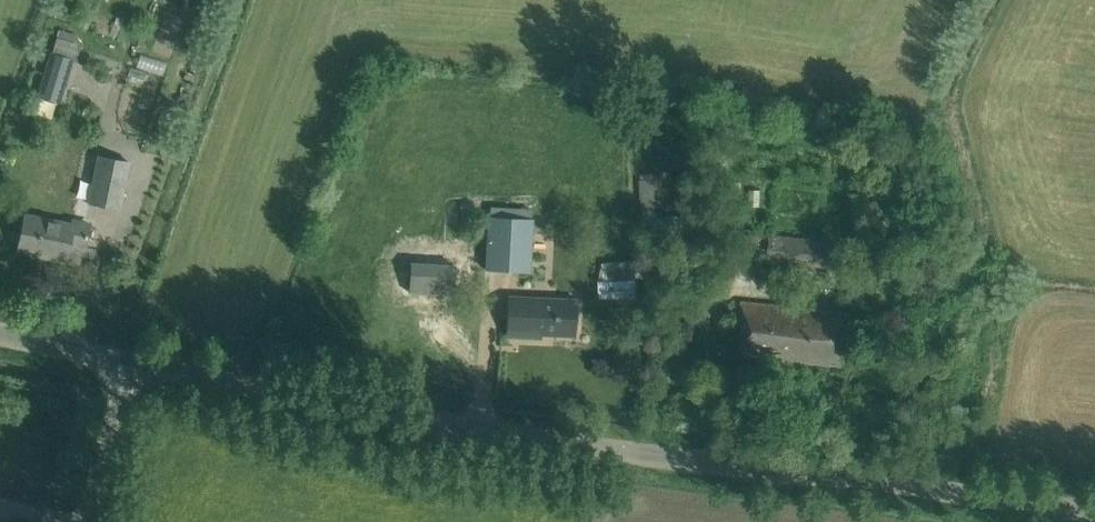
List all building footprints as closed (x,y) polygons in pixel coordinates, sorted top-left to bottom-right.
[(45,74),(38,95),(61,102),(74,58),(51,51),(47,66),(45,74)] [(90,202),(120,208),(130,162),(99,156),(90,202)] [(643,233),(653,233),(657,233),(656,215),(656,209),(655,209),(654,172),(642,173),(643,209),(643,233)] [(760,191),(750,190),(748,206),(759,207),(760,191)] [(72,225),(25,215),(18,250),(66,260),(69,244),(85,247),(89,224),(73,221),(72,225)] [(530,217),(485,215),(483,268),(528,270),(530,217)] [(754,260),(758,237),(712,230),(709,253),(754,260)] [(769,240),(767,260),(831,266),(834,241),(769,235),(769,240)] [(414,260),(413,282),(453,285),(454,263),(414,260)] [(639,277),(599,278),(600,300),(640,299),(639,277)] [(507,319),(506,329),(541,330),(541,334),(576,336),(578,300),(532,298),(531,302),(508,301),(507,319)] [(843,365),(848,311),(743,301),(738,355),(843,365)]
